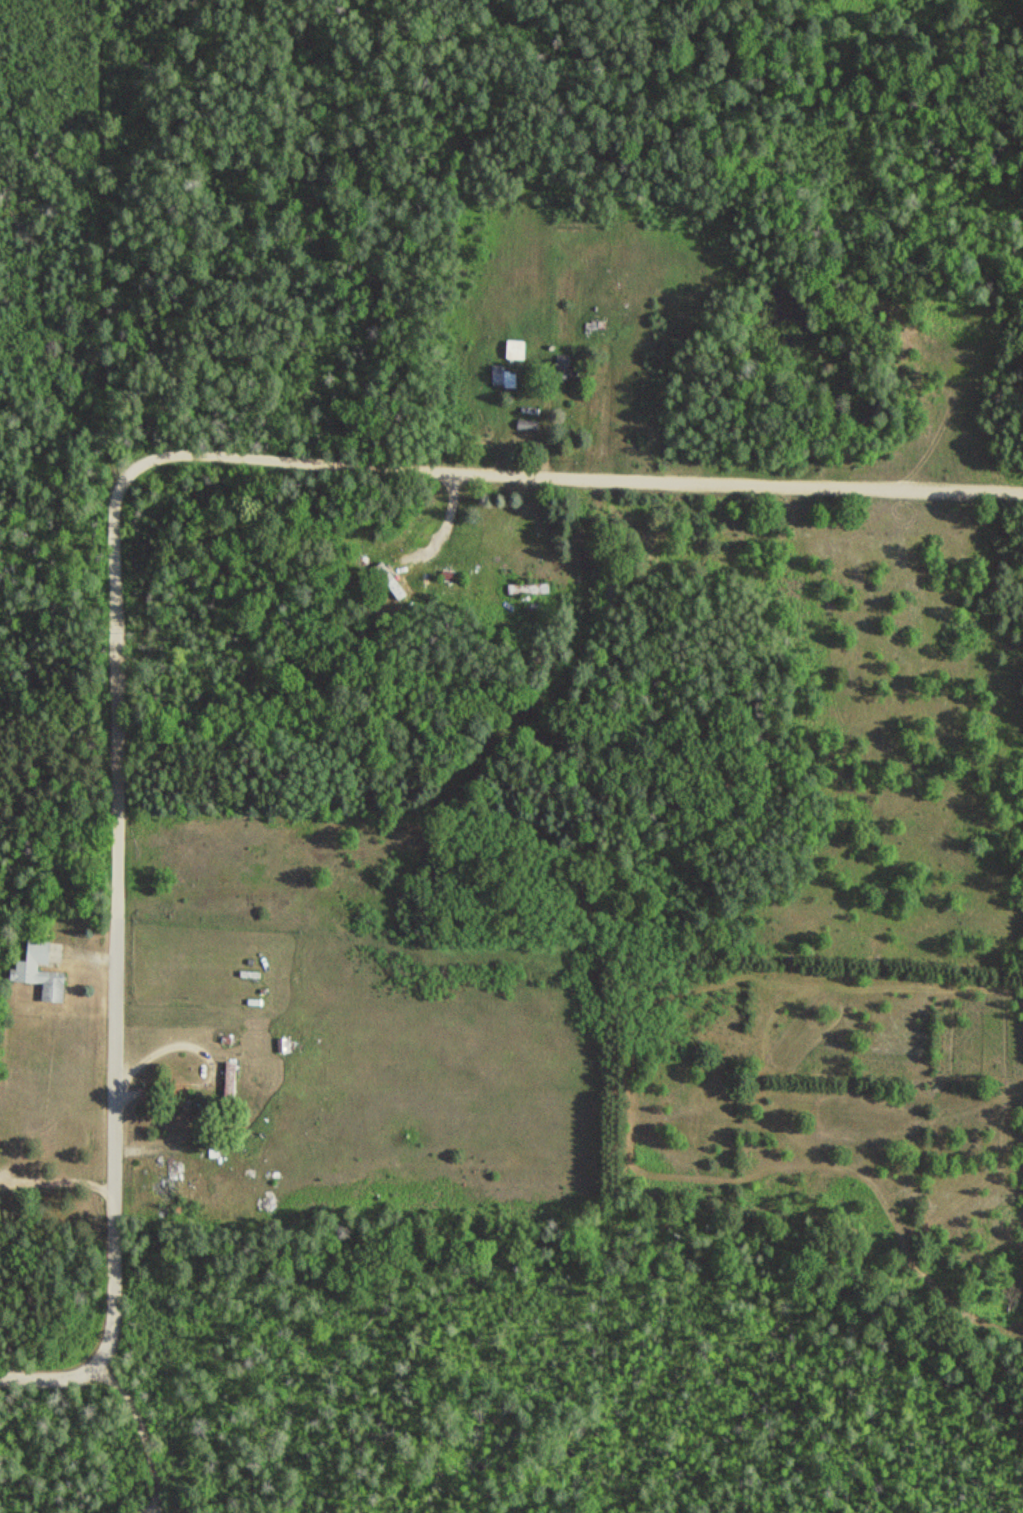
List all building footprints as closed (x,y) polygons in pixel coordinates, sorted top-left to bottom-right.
[(526,341),(508,341),(508,360),(526,360),(526,341)] [(556,356),(556,378),(579,378),(579,356),(556,356)] [(67,972),(39,971),(39,963),(53,963),(54,942),(29,941),(28,960),(14,960),(14,982),(44,982),(44,1002),(66,1002),(67,972)] [(185,1201),(182,1161),(168,1162),(169,1180),(151,1181),(152,1195),(161,1195),(161,1203),(185,1201)]
